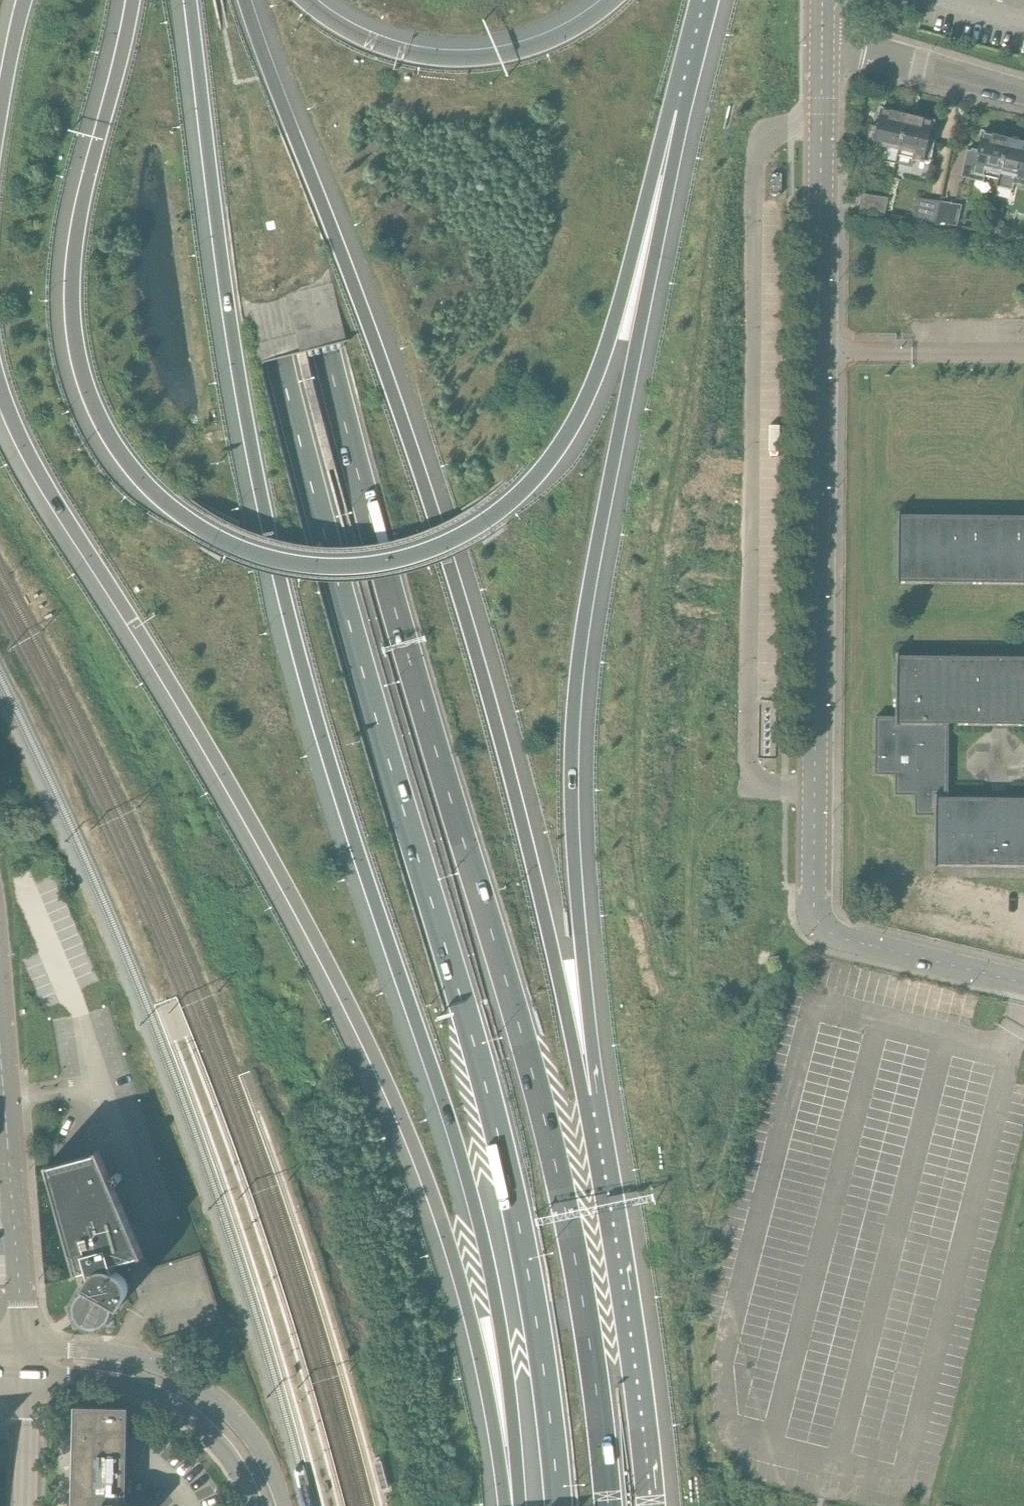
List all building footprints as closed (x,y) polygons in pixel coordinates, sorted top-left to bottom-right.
[(871,158),(897,164),(908,116),(882,110),(877,129),(871,128),(868,141),(874,142),(871,158)] [(897,164),(913,168),(915,161),(926,164),(927,162),(931,163),(935,143),(930,142),(934,121),(908,116),(897,164)] [(985,176),(999,179),(1009,139),(983,133),(979,153),(969,151),(963,177),(984,182),(985,176)] [(997,187),(1013,191),(1014,184),(1023,186),(1023,143),(1009,139),(999,179),(997,187)] [(859,214),(885,217),(889,197),(863,194),(859,214)] [(940,202),(919,198),(914,222),(936,225),(940,202)] [(963,205),(940,202),(936,225),(959,229),(963,205)] [(988,232),(999,234),(1004,205),(994,203),(988,232)] [(901,515),(901,512),(898,512),(898,585),(900,585),(900,582),(1023,584),(1023,516),(901,515)] [(900,656),(900,652),(897,652),(896,717),(877,717),(876,718),(876,774),(896,775),(896,795),(916,795),(916,814),(935,815),(935,864),(1023,864),(1023,798),(949,797),(950,724),(1023,724),(1023,657),(900,656)] [(117,1273),(116,1273),(113,1264),(140,1257),(141,1258),(144,1257),(99,1151),(47,1166),(78,1276),(81,1275),(81,1273),(89,1271),(91,1277),(84,1289),(92,1293),(90,1297),(83,1299),(79,1303),(77,1310),(70,1311),(75,1325),(81,1320),(85,1323),(90,1325),(95,1325),(100,1323),(104,1320),(107,1315),(107,1310),(105,1306),(107,1302),(120,1309),(126,1298),(127,1296),(127,1295),(128,1292),(128,1290),(128,1288),(128,1287),(127,1284),(126,1281),(124,1279),(122,1276),(120,1275),(117,1273)] [(128,1408),(75,1408),(73,1505),(127,1505),(128,1408)]
